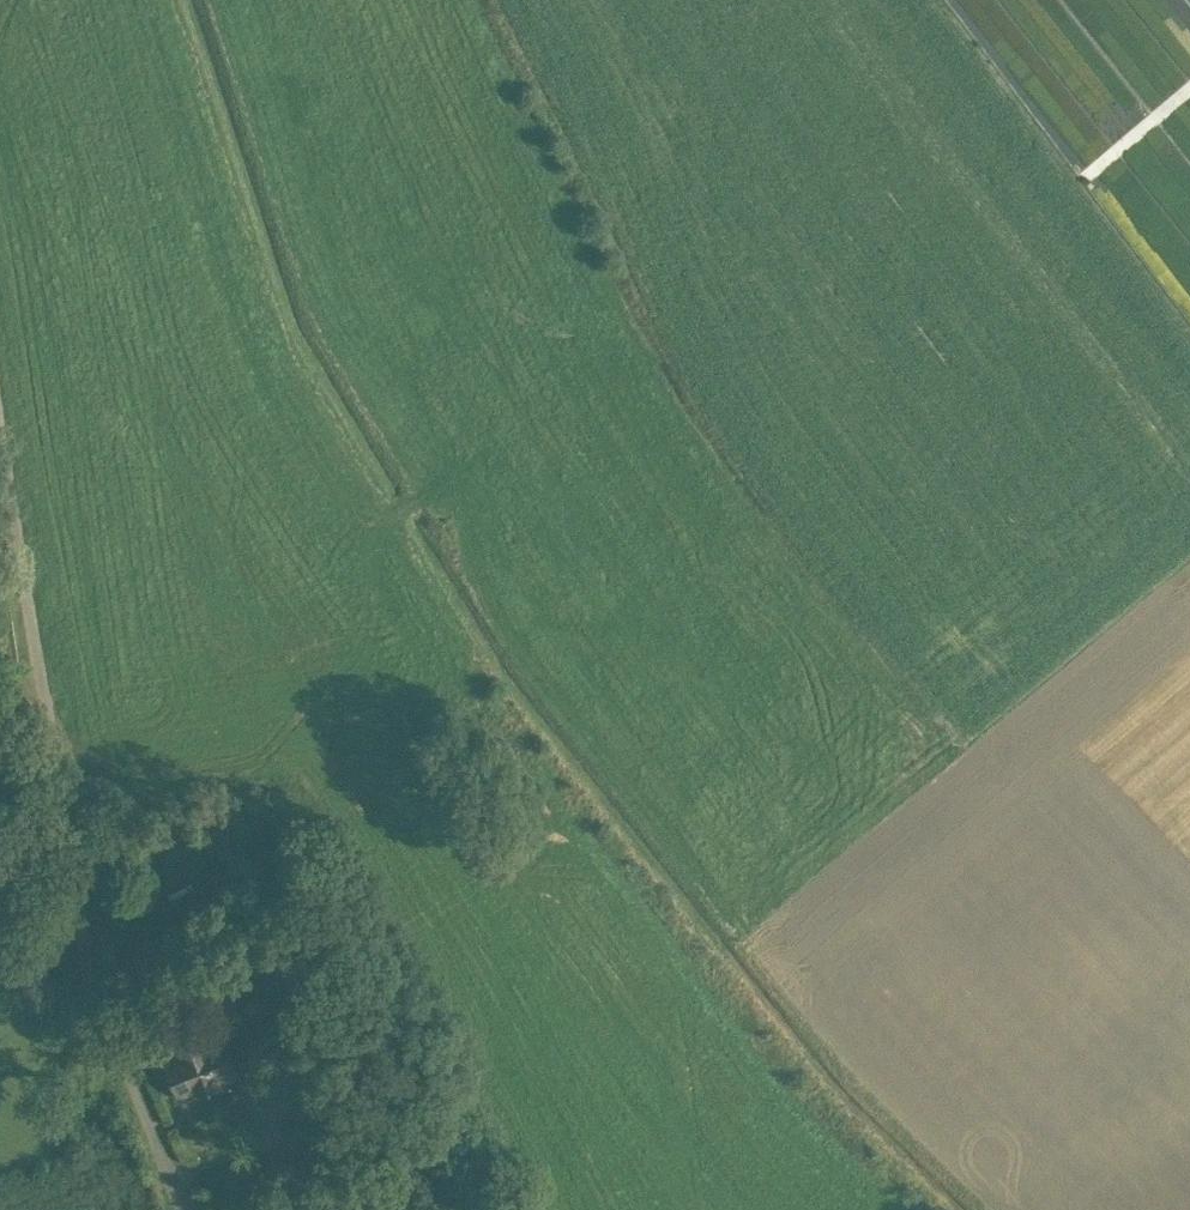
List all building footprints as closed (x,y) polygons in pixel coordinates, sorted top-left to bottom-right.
[(222,1030),(185,1044),(183,1040),(163,1048),(179,1088),(197,1081),(199,1086),(237,1071),(234,1062),(222,1030)] [(286,1095),(268,1049),(252,1056),(269,1101),(286,1095)] [(269,1101),(252,1056),(234,1062),(237,1071),(251,1108),(269,1101)]
